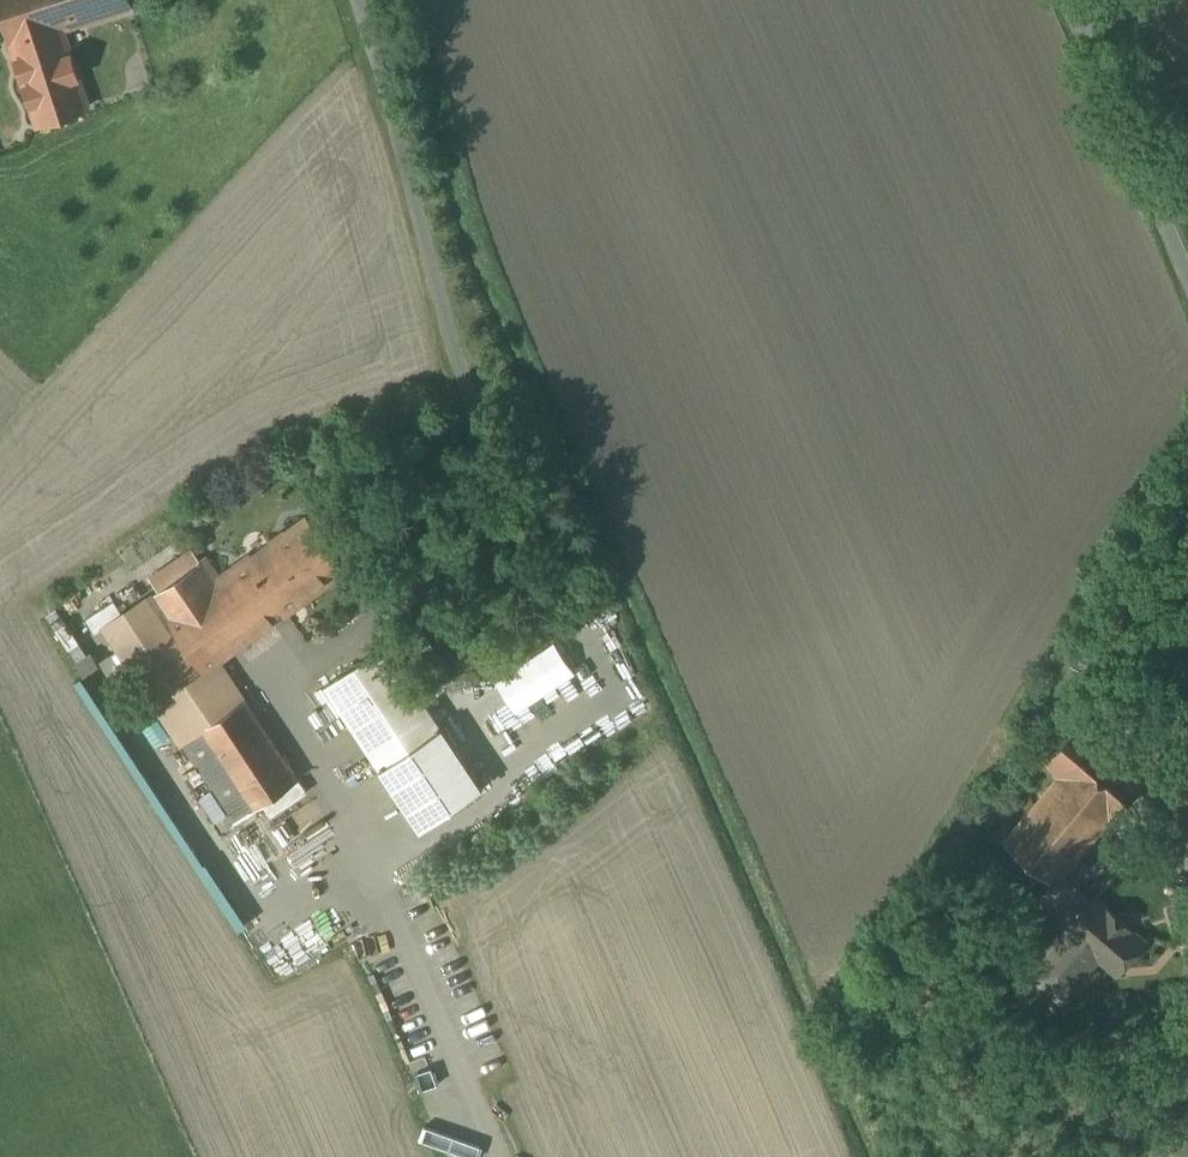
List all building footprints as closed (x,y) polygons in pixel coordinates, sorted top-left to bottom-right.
[(62,31),(133,8),(130,0),(0,0),(13,40),(60,25),(62,31)] [(60,25),(13,40),(38,123),(86,107),(62,31),(60,25)] [(249,563),(287,609),(332,578),(298,529),(249,563)] [(287,609),(249,563),(199,598),(178,569),(92,629),(228,823),(289,780),(208,664),(287,609)] [(473,789),(375,647),(314,689),(411,831),(473,789)] [(1042,896),(1072,923),(1091,902),(1062,877),(1149,777),(1083,720),(1044,765),(1059,777),(1004,841),(1054,884),(1042,896)] [(1179,798),(1187,805),(1187,787),(1179,798)] [(1095,898),(1091,902),(1072,923),(1030,972),(1062,999),(1099,955),(1117,970),(1144,940),(1095,898)]
